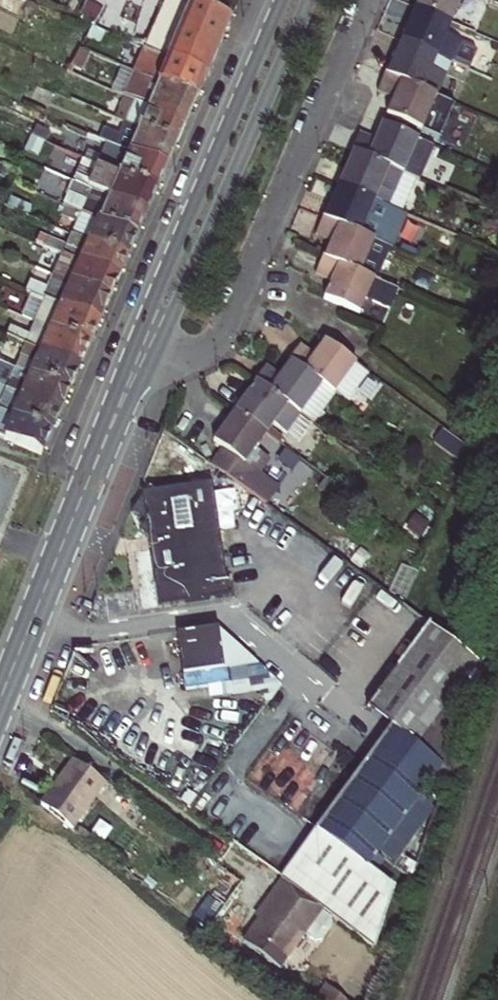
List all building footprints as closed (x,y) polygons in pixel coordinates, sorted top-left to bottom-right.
[(163,19),(149,53),(153,54),(209,78),(221,50),(232,23),(201,10),(177,0),(117,0),(163,19)] [(201,10),(205,0),(177,0),(201,10)] [(451,25),(462,0),(420,0),(416,9),(451,25)] [(401,42),(451,64),(468,71),(475,53),(473,48),(446,36),(451,25),(416,9),(401,42)] [(102,44),(107,35),(93,29),(88,39),(102,44)] [(387,76),(437,98),(451,64),(401,42),(387,76)] [(153,54),(142,78),(198,102),(204,90),(209,78),(153,54)] [(137,75),(126,98),(132,101),(142,78),(137,75)] [(437,98),(387,76),(380,93),(394,99),(386,116),(423,132),(436,138),(438,138),(447,118),(431,110),(436,99),(437,98)] [(142,78),(132,101),(189,125),(194,113),(198,102),(142,78)] [(134,108),(127,125),(179,147),(184,136),(189,125),(132,101),(126,98),(124,104),(134,108)] [(431,110),(447,118),(452,106),(436,99),(431,110)] [(134,108),(124,104),(118,121),(127,125),(134,108)] [(127,125),(118,121),(112,134),(121,138),(127,125)] [(117,148),(169,170),(174,159),(179,147),(127,125),(121,138),(112,134),(106,131),(101,141),(109,145),(117,148)] [(434,148),(382,125),(373,148),(368,146),(371,140),(361,136),(354,153),(420,182),(434,148)] [(52,135),(37,129),(32,139),(47,146),(52,135)] [(436,138),(423,132),(421,137),(434,142),(436,138)] [(117,148),(109,145),(99,169),(107,172),(117,148)] [(117,148),(107,172),(158,195),(163,182),(169,170),(117,148)] [(74,184),(149,216),(153,205),(158,195),(107,172),(99,169),(55,149),(45,171),(74,184)] [(353,153),(339,187),(405,215),(420,182),(354,153),(353,153)] [(64,208),(67,209),(139,239),(144,228),(149,216),(74,184),(64,208)] [(405,215),(339,187),(324,220),(325,220),(390,249),(398,252),(399,251),(401,246),(413,219),(405,215)] [(80,225),(74,238),(129,261),(134,250),(139,239),(67,209),(63,218),(80,225)] [(376,282),(390,249),(325,220),(317,237),(331,244),(325,260),(374,281),(376,282)] [(129,261),(74,238),(70,249),(42,237),(37,247),(65,259),(98,273),(102,273),(121,281),(125,271),(129,261)] [(401,246),(399,251),(419,260),(421,254),(401,246)] [(98,273),(65,259),(56,278),(111,302),(116,292),(121,281),(102,273),(98,273)] [(331,283),(324,300),(342,308),(359,315),(374,281),(325,260),(317,277),(331,283)] [(111,302),(56,278),(46,301),(82,316),(83,319),(101,326),(106,314),(111,302)] [(82,316),(46,301),(36,325),(91,349),(96,338),(101,326),(83,319),(82,316)] [(86,360),(91,349),(36,325),(30,338),(13,330),(8,341),(27,349),(82,371),(86,360)] [(369,374),(325,342),(314,357),(302,348),(291,363),(335,396),(347,404),(369,374)] [(82,371),(27,349),(17,371),(71,395),(76,383),(82,371)] [(268,368),(257,383),(312,424),(314,425),(335,396),(291,363),(280,377),(268,368)] [(484,374),(476,367),(468,377),(476,384),(484,374)] [(17,371),(8,391),(43,406),(45,410),(62,416),(71,395),(17,371)] [(257,383),(235,412),(266,435),(270,430),(274,425),(298,443),(312,424),(257,383)] [(8,391),(0,388),(0,404),(1,405),(0,408),(0,413),(54,436),(58,426),(62,416),(45,410),(43,406),(8,391)] [(266,435),(235,412),(213,443),(223,449),(211,465),(265,505),(277,489),(258,475),(268,461),(254,452),(266,435)] [(0,413),(0,442),(43,460),(48,448),(54,436),(0,413)] [(437,442),(442,435),(435,428),(429,436),(437,442)] [(266,435),(279,445),(283,439),(270,430),(266,435)] [(438,442),(448,450),(454,441),(443,434),(438,442)] [(330,482),(325,479),(318,489),(323,493),(330,482)] [(341,490),(330,482),(323,493),(337,495),(341,490)] [(149,488),(132,512),(145,522),(139,532),(147,537),(158,608),(228,598),(211,485),(156,493),(149,488)] [(422,539),(431,527),(421,519),(412,532),(422,539)] [(351,561),(360,548),(347,539),(338,552),(351,561)] [(478,660),(429,625),(367,710),(391,727),(280,879),(375,948),(395,889),(380,878),(368,869),(423,793),(443,766),(416,745),(478,660)] [(218,630),(176,636),(182,677),(224,671),(218,630)] [(56,818),(73,831),(106,785),(73,761),(40,806),(56,818)] [(430,812),(432,800),(423,793),(368,869),(380,878),(430,812)] [(331,918),(282,882),(272,895),(276,898),(249,936),(285,961),(305,934),(314,941),(322,940),(332,927),(331,918)] [(326,986),(316,999),(346,999),(326,986)]
